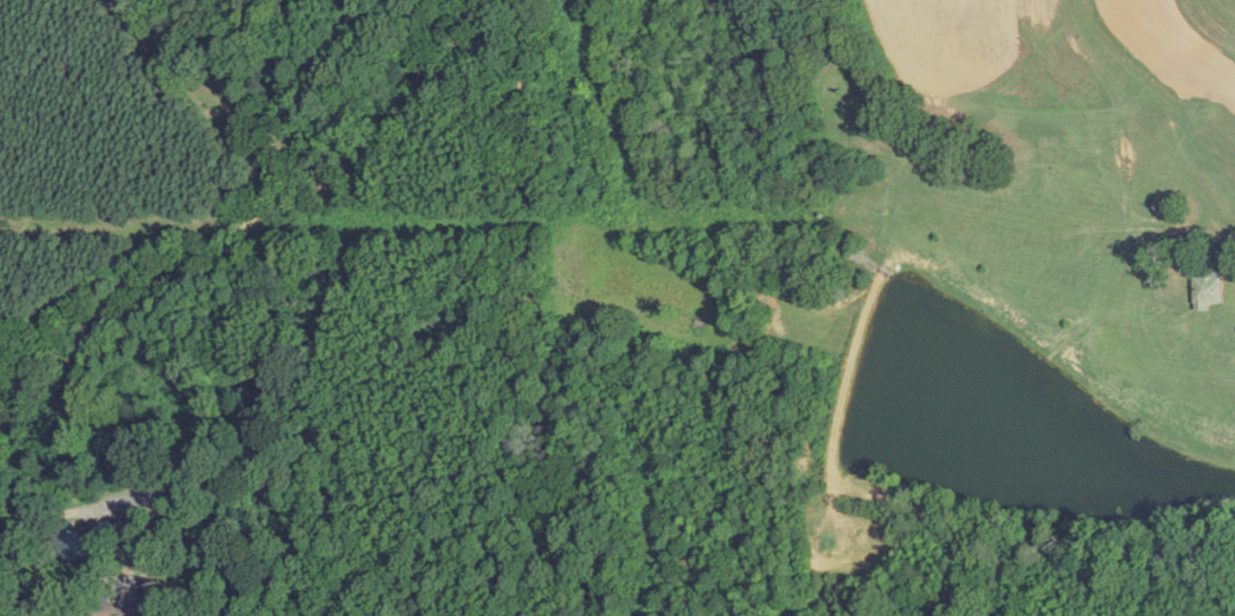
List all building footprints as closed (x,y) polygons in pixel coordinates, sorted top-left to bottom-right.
[(1195,275),(1195,311),(1208,311),(1208,303),(1223,303),(1223,275),(1195,275)] [(97,527),(104,545),(121,538),(113,520),(97,527)]
